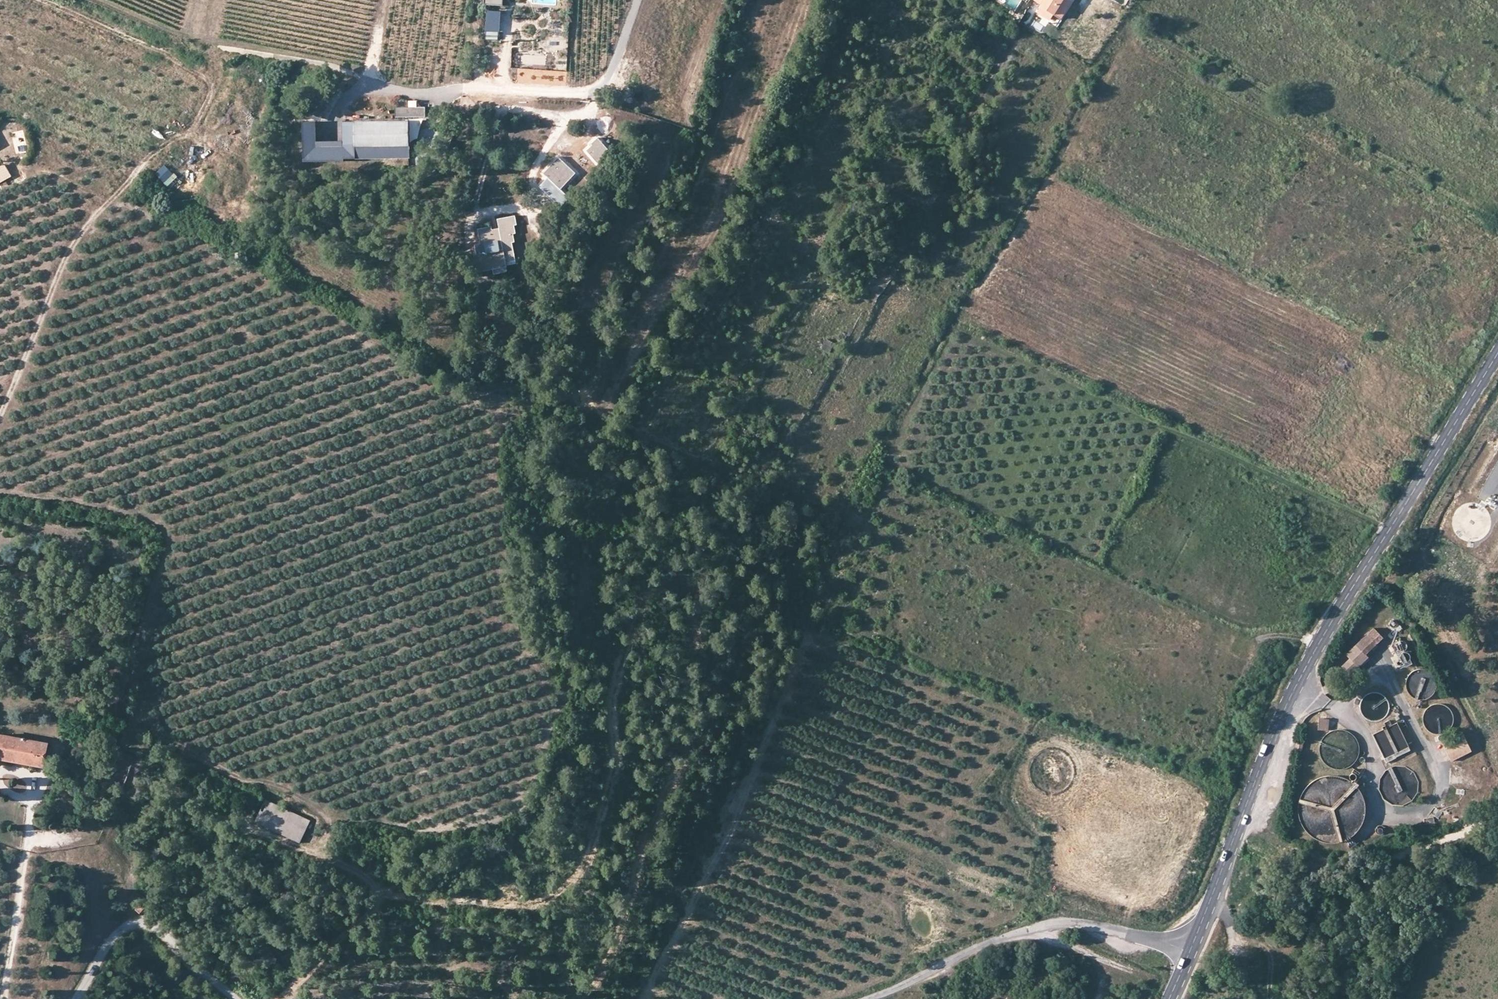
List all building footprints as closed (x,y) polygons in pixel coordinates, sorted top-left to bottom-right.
[(1033,1),(1053,14),(1062,0),(1034,0),(1033,1)] [(499,32),(500,14),(488,13),(486,32),(499,32)] [(487,34),(486,41),(499,42),(499,34),(487,34)] [(426,110),(397,110),(397,119),(426,120),(426,110)] [(410,125),(355,125),(355,150),(344,150),(317,150),(317,125),(304,125),(304,165),(345,165),(345,162),(410,162),(410,138),(410,125)] [(344,125),(344,150),(355,150),(355,125),(344,125)] [(607,148),(597,136),(590,142),(592,144),(585,149),(596,162),(603,156),(601,154),(607,148)] [(556,185),(559,188),(574,173),(558,158),(543,173),(547,176),(537,186),(547,195),(549,192),(556,185)] [(165,164),(155,173),(168,187),(178,177),(165,164)] [(565,194),(559,188),(556,185),(549,192),(559,201),(565,194)] [(490,259),(492,266),(505,264),(504,258),(514,256),(511,240),(513,240),(511,232),(514,231),(512,222),(515,222),(514,213),(497,217),(498,225),(490,226),(490,224),(476,226),(479,241),(474,242),(476,252),(472,252),(474,262),(490,259)] [(476,269),(492,266),(490,259),(474,262),(476,269)] [(506,269),(505,264),(492,266),(493,272),(506,269)] [(1365,654),(1382,638),(1372,628),(1346,652),(1350,656),(1358,665),(1367,656),(1365,654)] [(1396,640),(1400,663),(1409,662),(1405,638),(1396,640)] [(1350,672),(1358,665),(1350,656),(1342,663),(1350,672)] [(1319,717),(1318,728),(1326,728),(1328,718),(1319,717)] [(40,761),(44,738),(0,730),(0,754),(40,761)] [(1465,736),(1445,746),(1452,761),(1472,751),(1465,736)] [(1304,740),(1296,739),(1295,749),(1303,750),(1304,740)] [(311,820),(266,799),(255,821),(300,842),(311,820)] [(136,909),(141,913),(144,907),(138,903),(136,909)]
